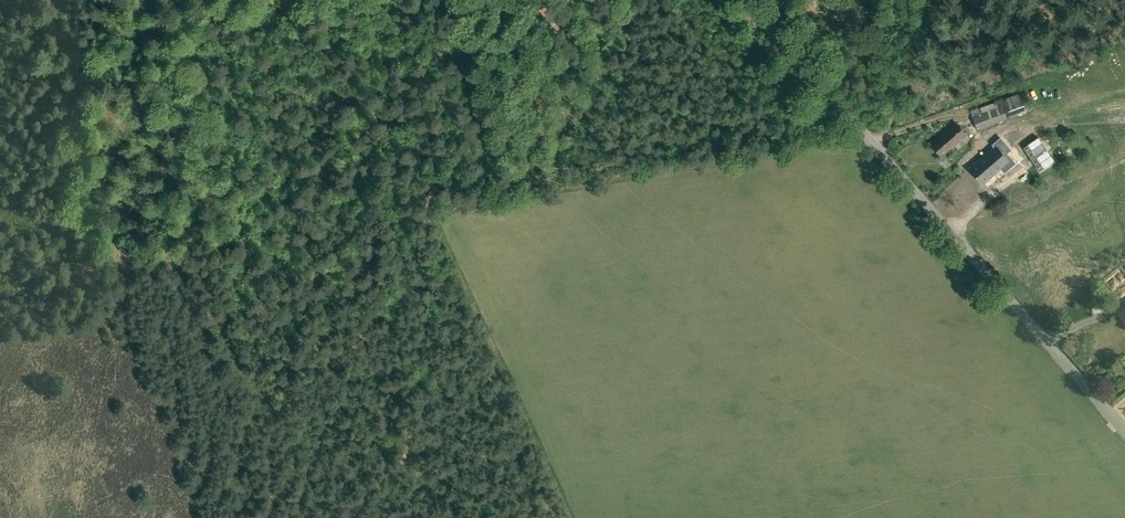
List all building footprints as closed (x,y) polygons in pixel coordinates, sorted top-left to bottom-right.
[(1021,93),(971,111),(978,130),(1028,111),(1021,93)] [(957,123),(933,144),(943,156),(967,134),(957,123)] [(1111,290),(1120,300),(1124,296),(1124,276),(1111,290)]
